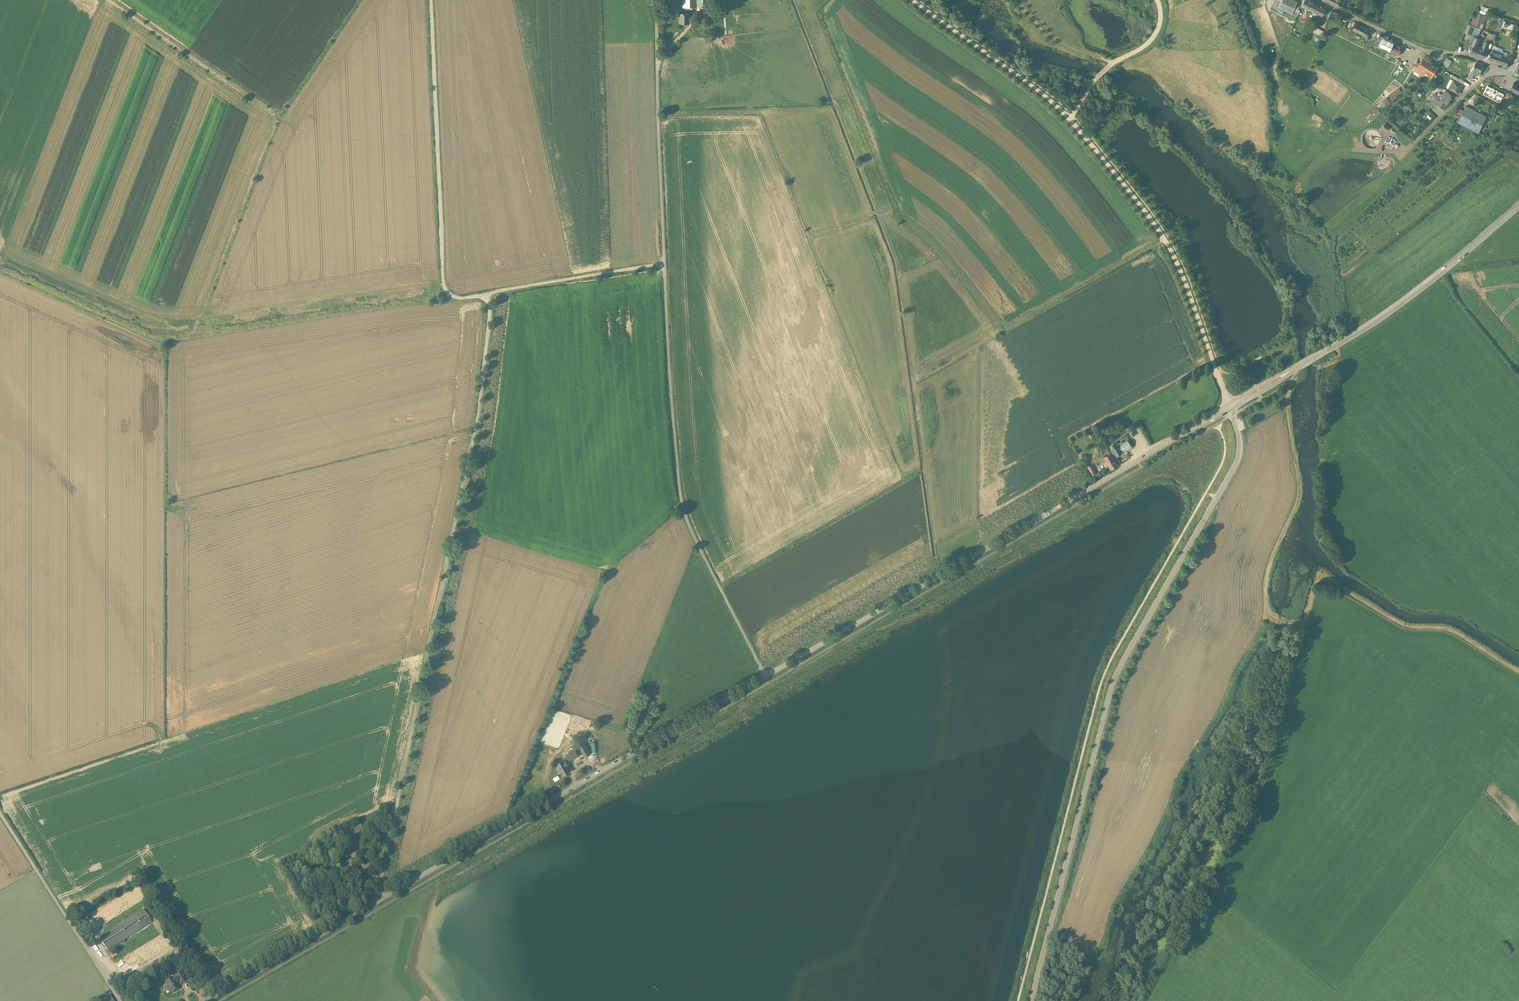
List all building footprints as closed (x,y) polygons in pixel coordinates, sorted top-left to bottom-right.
[(697,7),(697,0),(682,0),(682,7),(682,13),(681,13),(681,23),(689,23),(689,13),(688,7),(697,7)] [(697,7),(702,7),(702,10),(712,10),(712,6),(710,6),(710,0),(697,0),(697,7)] [(1293,0),(1282,0),(1280,4),(1288,8),(1287,10),(1292,12),(1296,2),(1293,0)] [(1301,7),(1306,9),(1307,8),(1311,0),(1305,0),(1301,7)] [(1326,7),(1311,0),(1307,8),(1322,15),(1326,7)] [(1483,14),(1475,12),(1470,25),(1478,28),(1483,14)] [(1514,23),(1503,21),(1502,26),(1512,29),(1514,23)] [(1317,24),(1313,22),(1310,29),(1319,34),(1322,30),(1316,26),(1317,24)] [(1370,29),(1357,22),(1353,29),(1366,36),(1370,29)] [(1470,25),(1469,24),(1465,32),(1470,34),(1473,36),(1477,37),(1480,29),(1478,28),(1470,25)] [(1394,41),(1385,37),(1379,34),(1375,43),(1390,50),(1394,43),(1394,41)] [(1477,37),(1473,36),(1472,39),(1470,43),(1474,44),(1477,46),(1480,39),(1477,37)] [(1402,46),(1394,43),(1390,50),(1389,54),(1387,57),(1392,59),(1393,57),(1394,58),(1396,54),(1398,54),(1399,54),(1402,46)] [(1477,46),(1474,44),(1470,51),(1477,54),(1480,47),(1477,46)] [(1503,47),(1493,44),(1491,49),(1490,52),(1489,55),(1487,60),(1506,66),(1509,55),(1507,55),(1508,52),(1503,50),(1503,47)] [(1482,48),(1480,47),(1477,54),(1483,57),(1486,50),(1482,48)] [(1449,65),(1452,60),(1447,56),(1443,61),(1449,65)] [(1436,65),(1424,57),(1420,64),(1418,67),(1424,72),(1430,75),(1436,65)] [(1416,61),(1411,68),(1415,71),(1418,67),(1420,64),(1416,61)] [(1482,63),(1475,61),(1471,71),(1474,72),(1478,74),(1483,64),(1482,63)] [(1462,84),(1454,79),(1449,87),(1458,92),(1462,84)] [(1515,80),(1511,89),(1518,93),(1518,82),(1515,80)] [(1398,87),(1389,94),(1392,99),(1401,92),(1398,87)] [(1444,96),(1442,94),(1440,97),(1438,95),(1438,94),(1433,99),(1443,108),(1443,107),(1453,96),(1448,91),(1448,92),(1444,96)] [(1387,98),(1380,102),(1382,106),(1389,101),(1387,98)] [(1469,107),(1466,105),(1458,121),(1478,132),(1486,116),(1469,107)] [(1120,445),(1123,451),(1131,447),(1128,441),(1123,443),(1120,445)] [(1123,451),(1120,445),(1118,446),(1117,444),(1116,445),(1114,442),(1109,444),(1111,448),(1110,448),(1112,453),(1114,452),(1116,456),(1121,452),(1123,451)] [(1104,456),(1108,463),(1110,468),(1117,465),(1114,459),(1114,460),(1111,452),(1104,456)] [(584,742),(579,745),(585,756),(590,753),(584,742)] [(567,757),(565,758),(557,763),(560,769),(559,769),(561,773),(562,772),(563,774),(570,771),(568,766),(569,766),(568,765),(567,762),(569,761),(570,761),(579,756),(575,748),(571,750),(572,751),(566,754),(567,757)] [(357,862),(355,858),(345,864),(347,868),(346,869),(351,878),(359,874),(355,867),(354,864),(357,862)] [(87,917),(96,930),(145,898),(138,887),(135,889),(133,887),(87,917)] [(106,949),(152,924),(145,910),(98,935),(106,949)] [(140,979),(135,972),(125,978),(130,985),(140,979)] [(186,980),(181,972),(176,976),(173,978),(172,977),(165,982),(167,985),(166,986),(166,987),(167,988),(168,989),(170,989),(172,993),(179,989),(176,984),(179,982),(180,983),(186,980)]
